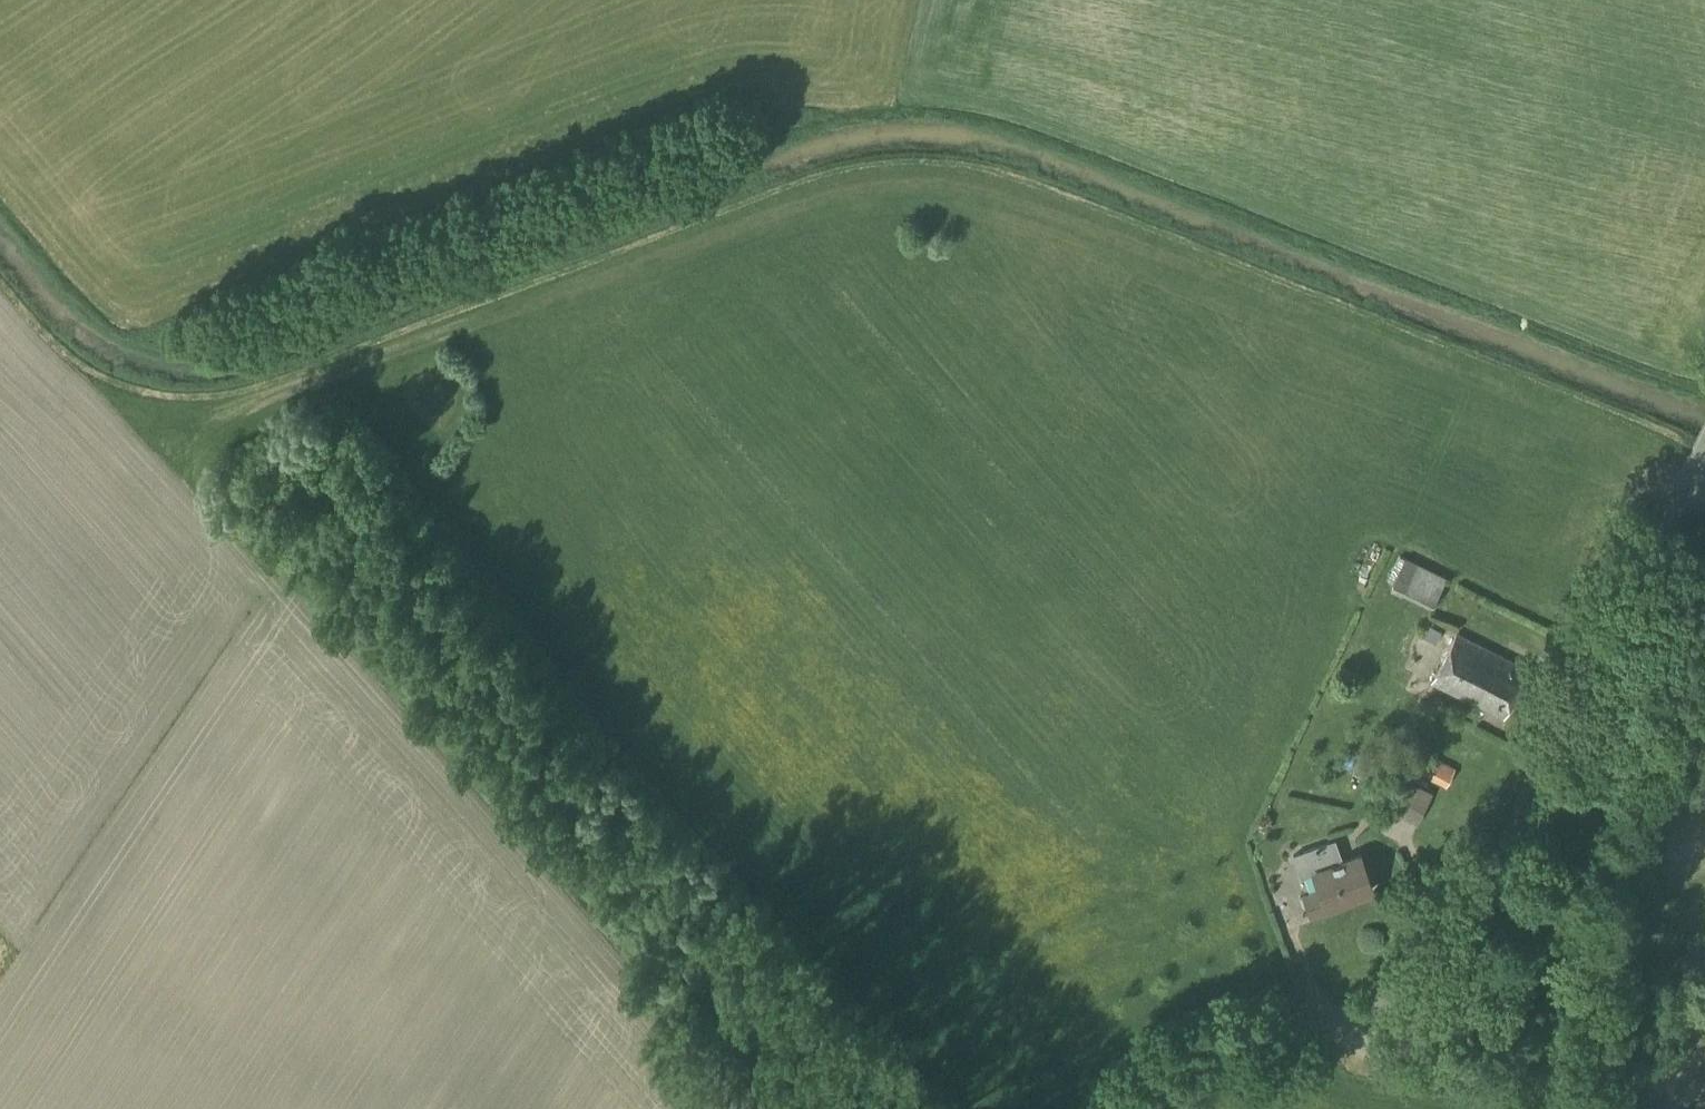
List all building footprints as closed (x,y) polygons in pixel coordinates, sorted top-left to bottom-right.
[(1430,610),(1446,578),(1405,557),(1389,589),(1430,610)] [(1504,718),(1527,668),(1456,633),(1432,683),(1504,718)] [(1445,787),(1454,770),(1424,754),(1415,771),(1445,787)] [(1416,825),(1432,794),(1396,776),(1380,807),(1416,825)] [(1342,861),(1335,841),(1293,856),(1301,878),(1314,874),(1320,891),(1304,897),(1310,916),(1326,910),(1326,911),(1347,904),(1345,900),(1373,890),(1360,854),(1342,861)]
